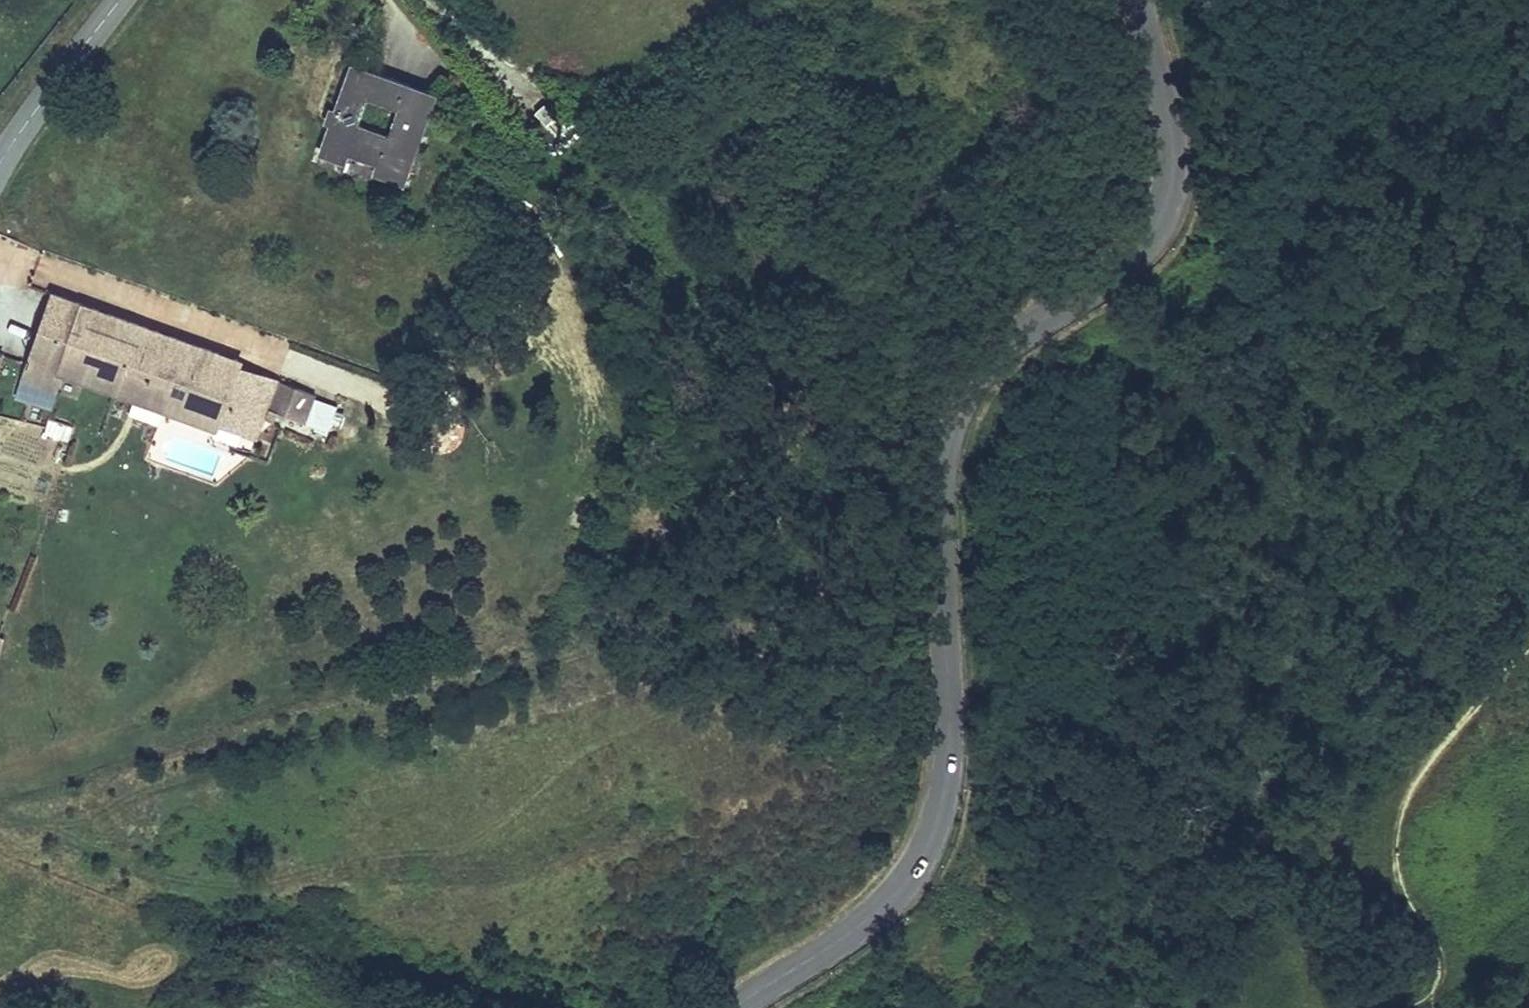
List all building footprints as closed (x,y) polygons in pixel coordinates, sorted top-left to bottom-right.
[(408,183),(438,89),(350,61),(321,150),(374,167),(372,172),(408,183)] [(217,428),(242,361),(84,304),(53,295),(31,362),(60,371),(217,429),(217,428)] [(242,361),(217,428),(239,436),(254,397),(264,369),(242,361)] [(254,397),(239,436),(254,442),(269,447),(276,428),(261,422),(269,402),(254,397)]
